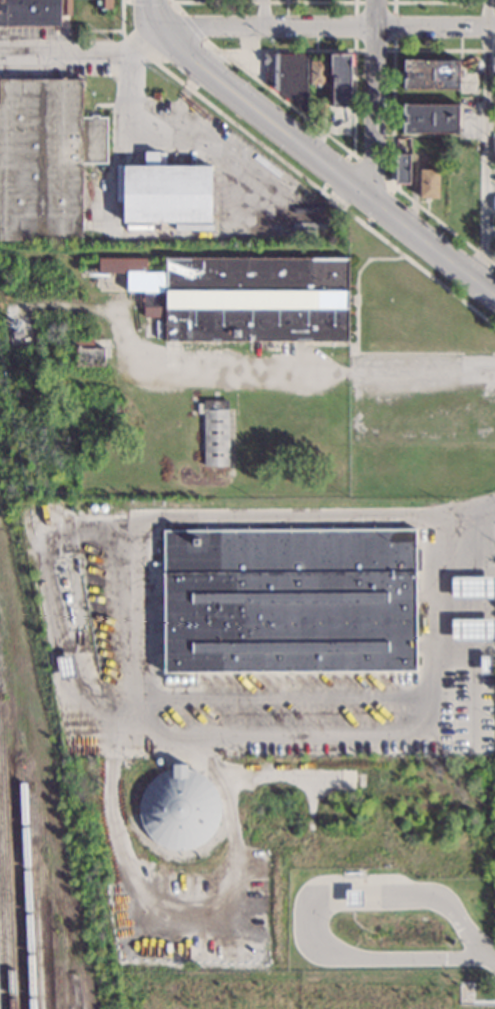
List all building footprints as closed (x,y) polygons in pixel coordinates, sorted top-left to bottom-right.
[(57,26),(0,25),(0,0),(69,0),(69,12),(58,12),(57,26)] [(94,10),(94,0),(110,0),(110,9),(104,9),(104,12),(97,12),(97,10),(94,10)] [(304,113),(303,112),(265,84),(265,55),(306,56),(304,113)] [(348,108),(332,107),(332,81),(329,77),(330,55),(349,56),(348,108)] [(458,62),(457,90),(401,89),(402,60),(458,62)] [(324,85),(319,85),(319,87),(314,87),(314,84),(308,84),(309,62),(325,62),(324,85)] [(79,241),(0,240),(0,80),(80,80),(80,119),(90,119),(90,115),(97,115),(97,118),(105,119),(104,164),(80,163),(79,241)] [(326,114),(317,114),(317,99),(326,99),(326,114)] [(456,134),(401,133),(401,105),(457,106),(456,134)] [(158,167),(209,167),(209,223),(122,223),(122,220),(116,220),(116,211),(113,211),(113,172),(122,172),(122,166),(143,166),(143,152),(158,152),(158,167)] [(407,185),(394,184),(394,154),(407,155),(408,155),(407,185)] [(439,199),(418,199),(418,170),(440,171),(439,199)] [(345,294),(350,294),(349,305),(346,305),(345,342),(164,341),(164,318),(142,318),(142,292),(124,292),(124,274),(98,273),(98,259),(144,259),(144,263),(156,263),(156,272),(164,272),(164,258),(345,259),(345,294)] [(23,337),(13,339),(12,332),(21,330),(23,337)] [(90,348),(102,348),(102,366),(70,366),(70,340),(90,340),(90,348)] [(226,468),(202,467),(202,415),(195,414),(196,405),(203,405),(203,401),(227,401),(226,468)] [(413,549),(418,549),(418,571),(413,571),(413,670),(162,670),(162,531),(413,530),(413,549)] [(494,600),(450,601),(450,578),(493,578),(494,600)] [(493,642),(450,642),(450,620),(493,621),(493,642)] [(73,678),(73,657),(59,658),(60,678),(73,678)] [(490,675),(479,675),(478,657),(490,657),(490,675)] [(214,785),(204,775),(191,769),(177,768),(163,771),(151,779),(143,791),(139,804),(140,817),(144,829),(152,839),(163,846),(176,850),(189,849),(201,844),(211,836),(218,825),(221,812),(220,798),(214,785)]
